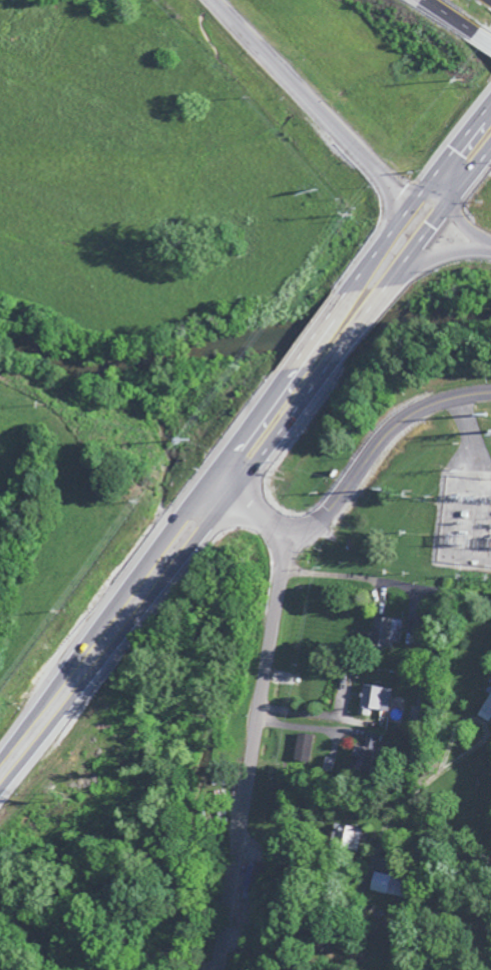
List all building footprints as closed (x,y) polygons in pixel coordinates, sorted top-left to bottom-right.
[(393,653),(398,625),(368,620),(363,648),(393,653)] [(384,691),(355,690),(354,712),(383,713),(384,691)] [(490,713),(490,696),(487,693),(473,719),(484,725),(490,713)] [(291,758),(307,759),(308,738),(292,737),(291,758)] [(335,846),(334,851),(353,855),(358,833),(331,827),(327,845),(335,846)] [(397,884),(370,875),(365,892),(392,901),(397,884)]
